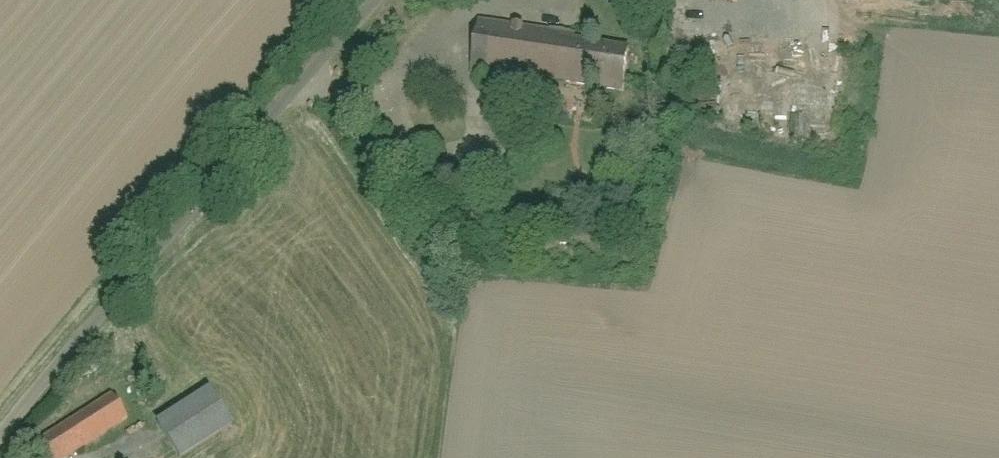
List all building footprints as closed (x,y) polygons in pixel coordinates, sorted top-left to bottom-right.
[(484,18),(475,79),(624,100),(632,39),(484,18)] [(180,457),(191,457),(238,427),(213,390),(158,426),(180,457)] [(52,457),(73,457),(130,424),(115,399),(42,442),(52,457)]
